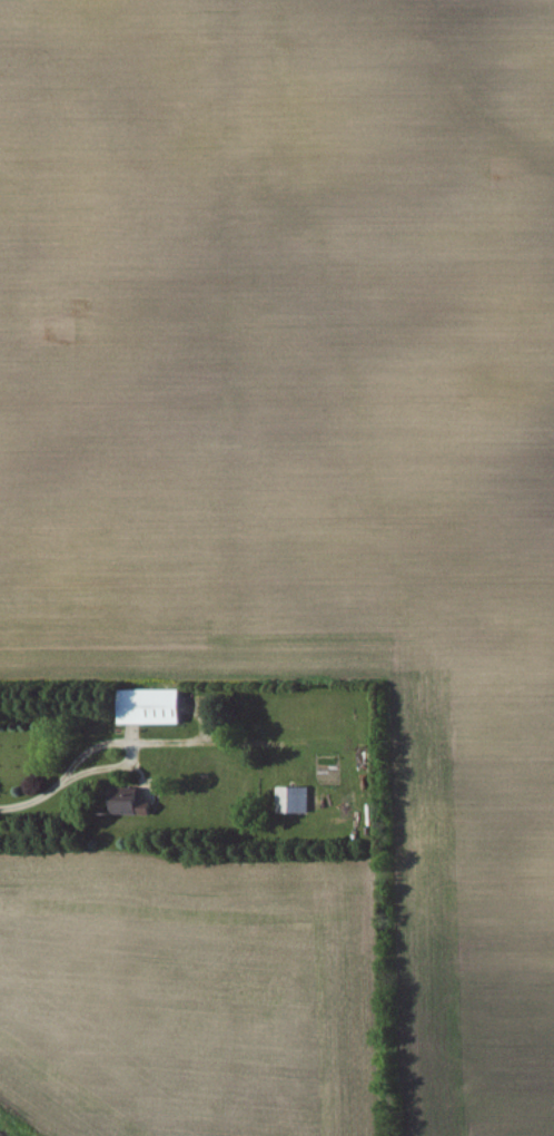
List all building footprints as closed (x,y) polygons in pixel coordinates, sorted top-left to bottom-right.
[(185,724),(184,690),(124,691),(125,725),(185,724)] [(140,815),(144,791),(121,787),(117,811),(140,815)] [(311,788),(280,789),(280,814),(311,814),(311,788)]
